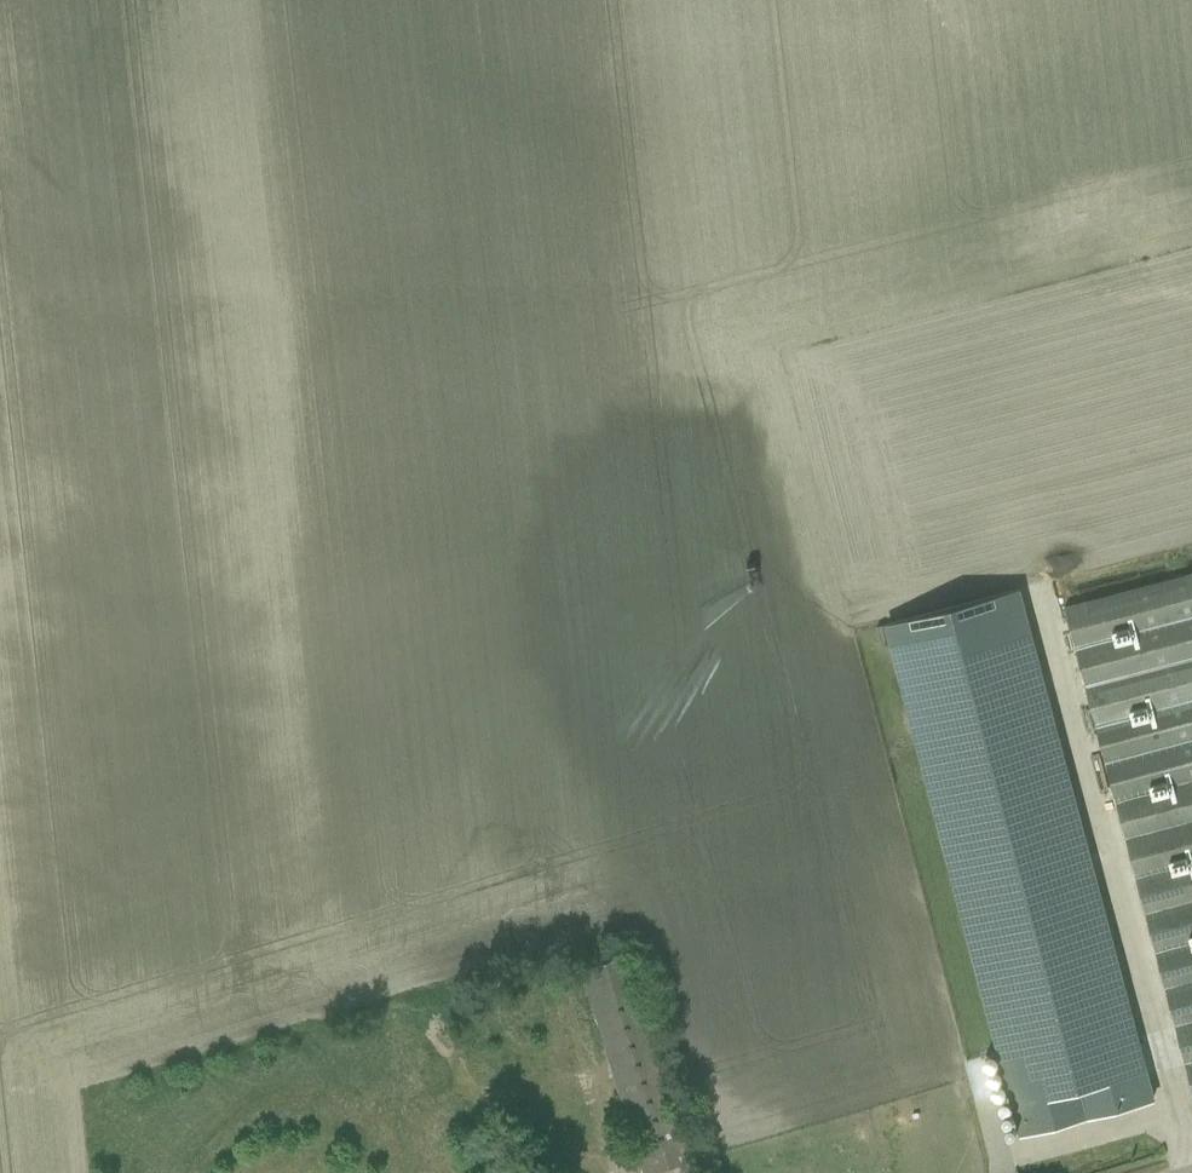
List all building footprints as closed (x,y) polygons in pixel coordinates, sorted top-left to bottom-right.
[(1084,685),(1191,1089),(1191,572),(1064,606),(1084,685)] [(1017,589),(887,623),(1022,1135),(1024,1134),(1152,1100),(1017,589)] [(581,970),(643,1172),(645,1172),(690,1159),(627,955),(581,970)]
